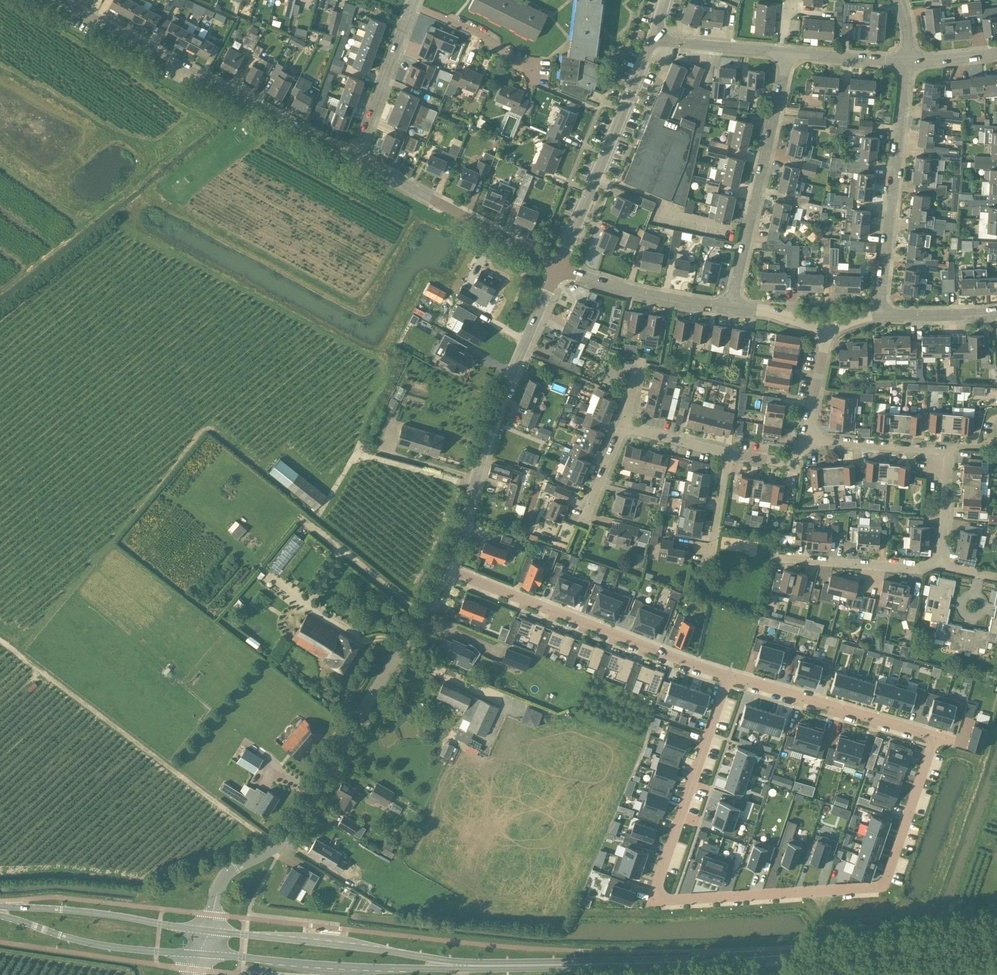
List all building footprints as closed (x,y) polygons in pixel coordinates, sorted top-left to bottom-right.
[(110,6),(121,12),(127,0),(113,0),(110,6)] [(121,12),(131,17),(139,3),(133,0),(127,0),(121,12)] [(131,17),(142,23),(150,9),(149,9),(144,6),(147,0),(146,0),(140,0),(139,3),(131,17)] [(176,0),(165,0),(167,1),(164,8),(170,10),(174,4),(176,0)] [(317,7),(326,10),(328,3),(335,5),(336,0),(319,0),(317,7)] [(468,8),(475,11),(476,10),(489,16),(488,18),(501,24),(502,23),(515,29),(515,31),(521,34),(528,37),(528,36),(535,39),(545,18),(547,14),(519,0),(472,0),(468,8)] [(569,55),(562,54),(559,78),(563,78),(561,89),(586,99),(588,93),(585,91),(587,87),(594,90),(603,65),(593,62),(594,54),(596,55),(603,0),(576,0),(569,55)] [(703,8),(704,7),(689,1),(687,7),(685,7),(680,18),(683,18),(682,21),(696,26),(697,25),(703,8)] [(203,13),(206,7),(195,2),(192,8),(203,13)] [(341,20),(347,22),(349,23),(351,13),(353,13),(356,5),(346,2),(342,12),(341,20)] [(843,15),(845,15),(849,15),(849,9),(858,10),(859,2),(857,2),(857,3),(844,2),(843,15)] [(976,19),(982,18),(984,34),(985,34),(986,36),(990,36),(990,34),(996,33),(996,22),(996,16),(996,8),(982,10),(981,2),(974,3),(976,19)] [(300,5),(294,3),(293,6),(291,14),(297,15),(300,5)] [(775,19),(775,12),(776,5),(757,3),(757,11),(758,11),(758,18),(756,17),(756,18),(775,19)] [(964,20),(955,21),(956,37),(958,39),(962,39),(964,37),(971,36),(969,19),(976,19),(974,3),(968,3),(969,13),(963,14),(964,20)] [(151,6),(150,9),(142,23),(153,29),(161,15),(154,11),(156,8),(151,6)] [(213,17),(215,12),(206,7),(203,13),(213,17)] [(956,37),(955,21),(954,21),(954,16),(946,17),(947,22),(940,22),(938,7),(926,9),(929,31),(941,30),(942,39),(944,41),(948,40),(949,38),(956,37)] [(703,8),(697,25),(721,28),(723,10),(703,8)] [(330,22),(338,24),(341,12),(333,10),(330,22)] [(884,26),(886,11),(872,10),(872,11),(863,10),(863,19),(871,20),(871,25),(884,26)] [(213,22),(223,26),(227,15),(217,12),(213,22)] [(166,30),(164,34),(164,35),(175,40),(182,26),(176,23),(179,19),(179,18),(174,15),(174,16),(171,20),(166,30)] [(381,35),(386,23),(370,17),(368,24),(359,21),(357,26),(366,29),(381,35)] [(775,19),(756,18),(755,25),(757,25),(757,32),(755,32),(755,33),(774,34),(775,19)] [(818,38),(819,19),(805,18),(803,37),(811,37),(811,36),(818,36),(818,38)] [(182,26),(175,40),(186,46),(193,32),(187,29),(191,22),(186,19),(182,26)] [(818,38),(825,39),(825,37),(832,37),(832,39),(833,39),(834,21),(819,19),(818,38)] [(841,35),(841,39),(851,40),(852,24),(842,24),(841,35)] [(430,25),(418,53),(433,59),(438,47),(451,53),(458,37),(430,25)] [(884,26),(871,25),(870,32),(862,31),(861,39),(869,40),(883,41),(884,26)] [(205,35),(208,29),(202,26),(199,32),(205,35)] [(298,27),(297,34),(308,36),(308,29),(298,27)] [(381,35),(366,29),(363,36),(355,33),(353,38),(361,41),(377,47),(381,35)] [(246,37),(252,40),(248,46),(254,49),(260,36),(250,31),(249,32),(246,37)] [(193,32),(186,46),(196,52),(204,38),(193,32)] [(322,43),(331,45),(333,34),(324,32),(322,43)] [(300,40),(293,36),(290,41),(297,45),(300,40)] [(243,43),(248,46),(252,40),(246,37),(243,43)] [(204,38),(196,52),(207,58),(215,44),(204,38)] [(377,47),(361,41),(359,47),(353,45),(350,51),(357,53),(373,59),(377,47)] [(263,48),(257,44),(252,54),(258,57),(263,48)] [(220,65),(235,73),(244,55),(230,48),(220,65)] [(373,59),(357,53),(355,59),(348,56),(346,63),(353,65),(368,71),(373,59)] [(246,78),(256,83),(263,70),(268,73),(273,64),(260,57),(255,66),(253,64),(246,78)] [(340,59),(334,57),(332,63),(343,67),(345,61),(340,59)] [(405,80),(421,86),(425,76),(431,78),(433,74),(436,67),(422,61),(419,67),(412,64),(405,80)] [(709,104),(707,104),(710,90),(698,85),(704,68),(695,65),(692,72),(686,69),(686,68),(672,62),(668,71),(668,72),(665,79),(658,95),(658,96),(631,162),(628,162),(621,179),(623,181),(685,206),(684,211),(684,212),(687,199),(686,199),(709,104)] [(269,90),(282,97),(293,75),(285,71),(287,68),(278,63),(271,76),(276,78),(269,90)] [(340,74),(343,67),(332,63),(330,70),(340,74)] [(453,74),(436,67),(433,74),(450,82),(453,74)] [(450,82),(449,83),(445,93),(453,96),(457,86),(457,87),(458,84),(476,91),(482,75),(464,67),(462,73),(455,70),(453,74),(450,82)] [(709,104),(709,96),(724,97),(725,82),(734,82),(735,68),(720,67),(719,81),(713,80),(712,90),(710,90),(707,104),(709,104)] [(747,86),(752,87),(762,87),(764,71),(749,70),(747,86)] [(984,91),(985,91),(986,97),(996,95),(996,94),(996,89),(995,74),(983,75),(984,91)] [(360,94),(364,81),(349,75),(344,88),(360,94)] [(824,91),(825,76),(814,75),(813,81),(806,80),(805,94),(808,94),(812,90),(818,91),(818,97),(824,98),(824,91)] [(983,75),(970,77),(970,79),(961,80),(963,93),(967,93),(968,99),(974,98),(974,95),(979,95),(978,91),(984,91),(983,75)] [(312,83),(300,76),(291,92),(297,95),(292,103),(305,109),(313,94),(307,91),(312,83)] [(825,76),(824,91),(824,98),(829,98),(830,92),(837,93),(838,77),(825,76)] [(861,105),(863,79),(851,78),(849,94),(856,94),(855,104),(861,105)] [(863,79),(861,105),(867,105),(868,95),(874,96),(875,80),(863,79)] [(963,93),(961,80),(952,81),(953,94),(963,93)] [(938,96),(938,95),(945,96),(947,84),(925,81),(923,95),(938,96)] [(502,85),(496,100),(512,107),(510,111),(521,115),(528,101),(520,98),(523,92),(515,89),(514,90),(502,85)] [(752,87),(747,86),(741,86),(740,98),(751,99),(752,87)] [(326,118),(328,107),(324,106),(328,88),(322,87),(316,116),(326,118)] [(360,94),(344,88),(340,100),(355,105),(360,94)] [(401,89),(394,105),(424,118),(429,107),(417,102),(419,97),(401,89)] [(842,95),(840,119),(847,120),(849,96),(842,95)] [(938,96),(923,95),(922,107),(937,108),(936,115),(953,117),(953,110),(947,110),(948,105),(937,103),(938,96)] [(328,108),(328,109),(335,111),(351,117),(355,105),(340,100),(337,106),(330,103),(328,108)] [(424,118),(394,105),(388,121),(406,129),(408,123),(428,131),(432,121),(424,118)] [(557,138),(560,139),(563,132),(569,134),(577,114),(561,107),(553,127),(551,126),(547,134),(548,134),(557,138)] [(729,131),(749,136),(752,123),(735,119),(736,111),(723,107),(721,117),(730,119),(727,130),(729,130),(729,131)] [(821,112),(798,110),(797,117),(821,119),(821,112)] [(351,117),(335,111),(331,123),(346,129),(351,117)] [(811,145),(811,139),(811,138),(813,130),(824,130),(825,121),(808,119),(807,128),(807,131),(793,127),(790,140),(811,145)] [(934,133),(943,134),(944,129),(935,128),(936,120),(921,119),(919,132),(934,133)] [(859,129),(871,130),(872,122),(860,120),(859,123),(859,129)] [(831,136),(842,136),(842,123),(831,123),(831,136)] [(996,144),(996,131),(992,131),(992,128),(989,127),(989,125),(976,125),(976,130),(985,130),(984,143),(991,143),(991,144),(996,144)] [(877,150),(878,137),(871,136),(871,130),(859,129),(858,130),(843,128),(842,134),(862,136),(862,143),(854,142),(853,147),(861,148),(877,150)] [(749,136),(729,131),(726,143),(710,140),(709,146),(727,150),(729,144),(746,148),(749,136)] [(934,133),(919,132),(918,144),(933,146),(934,133)] [(380,150),(396,156),(400,147),(413,152),(418,139),(407,135),(405,141),(402,141),(403,140),(387,133),(380,150)] [(557,138),(548,134),(545,143),(536,165),(534,164),(532,170),(543,175),(546,169),(553,173),(563,150),(554,146),(557,138)] [(811,145),(790,140),(787,152),(805,157),(803,163),(816,165),(820,166),(821,161),(818,161),(818,160),(807,158),(808,152),(809,152),(811,146),(811,145)] [(431,154),(425,168),(440,175),(445,163),(452,166),(459,152),(461,146),(452,142),(450,149),(444,147),(439,158),(431,154)] [(726,169),(741,173),(744,160),(726,156),(727,150),(709,146),(708,153),(712,154),(712,155),(724,158),(723,161),(727,162),(726,169)] [(932,152),(948,154),(949,147),(933,146),(932,152)] [(877,150),(861,148),(853,147),(853,153),(860,154),(859,161),(831,158),(830,163),(867,167),(868,161),(875,162),(877,150)] [(464,166),(458,182),(472,188),(478,174),(485,177),(494,155),(485,151),(481,161),(478,159),(474,170),(464,166)] [(930,165),(931,158),(916,156),(915,169),(937,172),(938,166),(930,165)] [(803,163),(801,172),(814,175),(816,166),(803,163)] [(850,184),(857,185),(872,186),(874,174),(866,173),(867,167),(830,163),(829,170),(858,174),(857,181),(851,180),(850,184)] [(781,177),(793,180),(796,181),(799,168),(784,164),(781,177)] [(726,169),(725,170),(717,168),(714,180),(707,178),(705,184),(719,187),(720,181),(738,185),(741,173),(726,169)] [(937,172),(915,169),(913,180),(913,181),(916,181),(922,182),(928,183),(928,186),(933,186),(933,190),(946,191),(946,189),(947,185),(936,184),(937,172)] [(533,175),(526,172),(525,172),(513,201),(521,204),(533,175)] [(796,181),(793,180),(781,177),(778,189),(796,193),(795,200),(807,202),(808,195),(800,193),(801,188),(795,186),(796,181)] [(499,209),(505,196),(509,198),(514,186),(500,180),(497,189),(490,186),(486,195),(488,196),(485,203),(488,204),(487,205),(487,206),(494,208),(494,207),(499,209)] [(717,206),(732,209),(735,197),(717,193),(719,187),(705,184),(692,181),(690,187),(715,193),(714,198),(719,199),(717,206)] [(990,181),(983,181),(983,185),(984,186),(984,194),(973,193),(973,199),(973,200),(986,201),(986,194),(990,194),(996,194),(996,182),(990,181)] [(857,185),(850,184),(849,197),(835,195),(834,201),(852,203),(853,197),(871,199),(872,186),(857,185)] [(914,193),(913,206),(927,208),(929,195),(914,193)] [(952,198),(951,211),(958,211),(958,204),(959,199),(959,193),(953,193),(952,198)] [(612,203),(611,207),(612,209),(611,210),(625,216),(628,208),(635,211),(638,204),(631,201),(618,195),(614,203),(612,203)] [(643,197),(640,205),(653,211),(656,202),(643,197)] [(687,199),(684,212),(692,213),(695,201),(687,199)] [(773,214),(787,217),(793,218),(796,207),(820,212),(821,206),(807,202),(795,200),(794,205),(776,201),(773,214)] [(989,206),(986,205),(986,201),(973,200),(973,205),(981,206),(980,211),(981,211),(980,218),(996,219),(996,206),(989,206)] [(852,203),(834,201),(833,207),(851,209),(852,203)] [(521,204),(515,220),(532,227),(534,220),(535,221),(536,219),(535,218),(538,211),(521,204)] [(732,209),(717,206),(711,205),(708,217),(730,222),(732,209)] [(927,208),(913,206),(912,208),(910,208),(910,213),(912,213),(911,218),(919,219),(919,226),(941,228),(942,222),(933,221),(934,216),(927,215),(927,208)] [(868,223),(869,211),(854,209),(853,215),(846,215),(845,221),(853,221),(868,223)] [(773,214),(770,226),(785,229),(786,224),(794,226),(796,219),(793,219),(793,218),(787,217),(773,214)] [(980,218),(979,218),(978,237),(996,238),(996,232),(996,219),(980,218)] [(868,223),(853,221),(845,221),(844,233),(840,232),(840,238),(858,240),(859,235),(867,235),(868,223)] [(775,227),(770,226),(767,237),(773,237),(775,227)] [(941,228),(919,226),(918,232),(910,231),(908,243),(923,245),(924,242),(928,243),(929,235),(933,235),(934,230),(941,231),(941,228)] [(682,231),(674,229),(673,229),(670,245),(679,247),(682,231)] [(596,247),(602,249),(602,250),(604,251),(604,250),(611,253),(615,241),(635,249),(640,237),(623,230),(620,237),(603,230),(596,247)] [(641,266),(659,269),(662,253),(652,251),(652,248),(657,237),(644,232),(640,243),(645,245),(641,266)] [(701,243),(713,246),(714,238),(703,236),(701,243)] [(958,237),(951,236),(950,248),(957,249),(958,237)] [(834,290),(847,291),(849,267),(848,267),(848,269),(838,269),(838,248),(836,248),(837,238),(831,238),(830,248),(830,253),(829,284),(835,284),(834,290)] [(962,249),(974,250),(974,240),(962,239),(962,249)] [(865,251),(866,243),(866,241),(853,240),(852,249),(865,251)] [(923,245),(908,243),(907,256),(918,257),(922,258),(921,263),(920,263),(937,265),(938,256),(931,255),(932,250),(923,249),(923,245)] [(673,272),(687,275),(689,261),(681,259),(682,253),(677,252),(676,258),(673,272)] [(706,260),(702,277),(716,280),(720,263),(706,260)] [(937,265),(920,263),(919,269),(906,268),(904,281),(919,282),(920,270),(936,271),(937,265)] [(761,287),(773,287),(774,264),(768,264),(768,271),(761,271),(761,287)] [(774,264),(773,287),(785,288),(786,272),(778,272),(779,265),(774,264)] [(811,266),(811,273),(810,289),(822,289),(823,274),(816,274),(816,266),(811,266)] [(798,289),(810,289),(811,273),(810,273),(810,267),(805,267),(805,273),(798,273),(798,289)] [(849,267),(847,291),(859,291),(860,283),(866,283),(866,273),(860,273),(860,267),(849,267)] [(975,293),(974,278),(974,269),(962,270),(962,278),(962,293),(975,293)] [(974,278),(975,293),(987,292),(987,277),(987,274),(987,269),(974,269),(974,278)] [(482,271),(474,285),(471,290),(463,286),(457,296),(471,304),(477,293),(479,288),(492,295),(499,280),(482,271)] [(987,292),(996,292),(996,277),(987,277),(987,292)] [(926,283),(919,282),(904,281),(904,283),(902,283),(901,288),(903,288),(903,293),(924,295),(925,287),(928,288),(928,284),(926,284),(926,283)] [(441,302),(446,293),(429,284),(425,293),(441,302)] [(577,300),(572,310),(589,318),(594,308),(596,309),(599,302),(587,297),(585,304),(577,300)] [(458,304),(451,315),(462,321),(456,333),(478,346),(482,340),(483,341),(488,332),(486,332),(488,329),(473,321),(477,315),(458,304)] [(423,317),(426,313),(425,312),(416,307),(415,307),(413,311),(414,312),(423,316),(423,317)] [(589,318),(572,310),(568,321),(576,324),(573,330),(584,335),(587,329),(590,330),(594,320),(589,318)] [(644,313),(631,311),(629,321),(623,320),(621,334),(633,336),(634,329),(641,330),(644,313)] [(644,313),(641,330),(639,337),(646,338),(647,332),(651,332),(650,339),(658,340),(662,316),(649,314),(648,321),(642,320),(644,313)] [(686,345),(692,346),(696,321),(695,328),(689,327),(690,321),(678,318),(675,336),(687,338),(686,345)] [(609,327),(615,330),(618,324),(611,321),(609,327)] [(696,321),(692,346),(693,339),(706,341),(704,348),(711,349),(714,324),(713,335),(707,334),(709,324),(696,321)] [(714,324),(711,349),(712,342),(724,344),(723,351),(729,352),(733,327),(731,338),(725,337),(727,327),(714,324)] [(733,327),(729,352),(730,345),(742,347),(741,354),(747,355),(750,341),(744,340),(745,330),(733,327)] [(584,335),(573,330),(570,337),(562,333),(558,343),(575,351),(579,341),(581,342),(584,335)] [(771,345),(799,349),(800,347),(799,347),(800,337),(776,333),(775,339),(772,339),(771,345)] [(457,341),(445,334),(440,343),(446,347),(440,358),(448,363),(447,365),(459,372),(460,370),(463,371),(466,365),(469,367),(473,359),(471,357),(472,356),(454,346),(457,341)] [(895,335),(881,335),(881,340),(874,340),(874,359),(896,359),(896,352),(895,335)] [(895,335),(896,352),(902,352),(902,359),(916,359),(916,344),(916,340),(910,340),(910,335),(895,335)] [(936,356),(936,335),(922,335),(922,344),(916,344),(916,366),(923,366),(923,356),(936,356)] [(936,335),(936,356),(950,355),(950,365),(953,365),(956,365),(956,357),(956,345),(950,345),(950,335),(936,335)] [(956,345),(956,357),(976,357),(976,355),(984,355),(984,335),(969,335),(969,344),(967,344),(966,345),(956,345)] [(872,357),(872,347),(866,347),(866,342),(848,342),(848,349),(840,349),(840,365),(858,365),(858,357),(872,357)] [(575,351),(558,343),(553,353),(559,356),(556,362),(570,368),(573,361),(571,361),(575,351)] [(792,362),(796,363),(798,354),(799,349),(771,345),(770,351),(773,351),(772,358),(792,361),(792,362)] [(762,370),(791,374),(792,371),(791,371),(792,362),(792,361),(772,358),(768,357),(767,364),(763,364),(762,370)] [(652,381),(675,386),(677,375),(655,370),(652,381)] [(791,374),(762,370),(762,376),(765,376),(764,383),(788,387),(790,378),(791,378),(791,374)] [(520,404),(529,407),(522,423),(534,428),(539,414),(532,411),(537,397),(540,398),(542,392),(539,391),(542,384),(530,379),(520,404)] [(576,381),(571,392),(577,395),(583,383),(576,381)] [(650,391),(672,397),(675,386),(652,381),(650,391)] [(973,386),(973,394),(985,395),(985,387),(973,386)] [(599,396),(596,405),(612,412),(616,401),(609,398),(611,392),(598,387),(595,394),(599,396)] [(647,402),(669,407),(672,397),(650,391),(647,402)] [(860,400),(872,401),(873,393),(861,392),(860,400)] [(569,394),(565,408),(573,411),(577,397),(569,394)] [(785,416),(786,411),(784,410),(785,405),(780,404),(781,397),(763,395),(761,412),(765,412),(765,413),(785,416)] [(833,411),(833,412),(851,413),(852,405),(855,405),(856,398),(832,396),(831,411),(833,411)] [(647,402),(644,412),(667,418),(669,407),(647,402)] [(697,428),(703,404),(692,402),(686,425),(697,428)] [(888,432),(890,403),(886,403),(885,411),(879,411),(877,429),(883,429),(883,431),(888,432)] [(899,431),(900,413),(890,412),(890,403),(888,432),(893,432),(894,430),(899,431)] [(707,430),(713,407),(703,404),(697,428),(707,430)] [(612,412),(596,405),(592,413),(588,412),(585,418),(598,424),(600,419),(608,422),(612,412)] [(911,414),(909,434),(915,434),(915,432),(921,433),(922,415),(916,414),(917,405),(912,405),(912,414),(911,414)] [(718,433),(724,410),(713,407),(707,430),(718,433)] [(718,433),(729,436),(735,412),(724,410),(718,433)] [(941,412),(930,411),(929,429),(934,430),(934,432),(940,432),(941,412)] [(851,413),(833,412),(832,426),(853,428),(854,421),(851,421),(851,413)] [(941,412),(940,432),(945,433),(945,431),(951,431),(952,413),(941,412)] [(785,416),(765,413),(763,423),(758,423),(783,427),(784,426),(782,426),(782,421),(784,421),(785,416)] [(904,433),(909,434),(911,414),(900,413),(899,431),(904,431),(904,433)] [(952,413),(951,431),(956,432),(956,434),(961,434),(963,414),(952,413)] [(963,414),(961,434),(966,434),(967,432),(973,433),(974,415),(963,414)] [(598,424),(585,418),(583,425),(587,426),(583,435),(599,442),(604,432),(596,429),(598,424)] [(783,427),(758,423),(756,434),(762,434),(761,441),(774,443),(775,436),(780,437),(781,431),(783,432),(783,427)] [(398,444),(399,444),(437,456),(439,451),(441,452),(443,445),(441,445),(443,436),(404,425),(403,424),(398,444)] [(538,434),(550,439),(553,430),(541,426),(538,434)] [(870,428),(858,427),(857,435),(869,436),(870,428)] [(599,442),(583,435),(579,444),(575,443),(573,449),(585,454),(588,449),(595,452),(599,442)] [(621,467),(632,470),(637,448),(626,445),(621,467)] [(637,448),(632,470),(642,473),(648,450),(637,448)] [(585,454),(573,449),(566,464),(587,473),(591,463),(583,459),(585,454)] [(648,450),(642,473),(653,475),(658,453),(648,450)] [(537,458),(521,451),(519,458),(534,464),(537,458)] [(658,453),(653,475),(663,478),(669,456),(658,453)] [(679,457),(677,462),(688,465),(689,459),(679,457)] [(269,471),(288,487),(315,509),(326,495),(280,458),(269,471)] [(877,479),(878,459),(873,458),(873,460),(867,460),(866,478),(877,479)] [(962,469),(961,474),(989,477),(989,473),(988,472),(989,462),(982,462),(982,459),(970,458),(969,464),(964,463),(964,469),(962,469)] [(877,479),(887,480),(888,480),(889,464),(889,462),(883,461),(884,459),(878,459),(877,479)] [(701,483),(708,484),(710,473),(702,472),(704,463),(692,460),(691,470),(693,470),(691,481),(701,483)] [(848,462),(843,463),(844,483),(855,482),(854,464),(848,464),(848,462)] [(898,483),(900,463),(895,462),(894,464),(889,464),(888,480),(887,480),(887,482),(898,483)] [(492,463),(488,476),(509,482),(504,499),(512,502),(521,472),(492,463)] [(844,483),(843,463),(838,463),(838,465),(832,465),(834,483),(844,483)] [(898,483),(909,483),(909,484),(915,484),(916,471),(910,471),(911,465),(905,465),(905,463),(900,463),(898,483)] [(587,473),(566,464),(562,473),(558,472),(556,478),(577,487),(579,482),(583,483),(585,479),(587,478),(588,475),(587,473)] [(823,484),(821,464),(816,465),(816,467),(810,467),(812,485),(823,484)] [(834,483),(832,465),(827,466),(827,464),(821,464),(823,484),(834,483)] [(545,477),(546,474),(545,472),(539,469),(538,474),(545,477)] [(989,477),(961,474),(961,480),(963,480),(962,485),(980,487),(981,480),(989,481),(989,477)] [(753,475),(748,475),(747,477),(741,476),(741,481),(734,480),(732,492),(739,493),(749,495),(748,503),(749,503),(753,475)] [(753,475),(749,503),(753,503),(754,496),(760,496),(760,498),(760,499),(763,479),(757,478),(758,476),(753,475)] [(763,479),(760,499),(771,500),(774,481),(768,480),(768,482),(763,481),(763,479)] [(708,484),(701,483),(691,481),(690,492),(687,492),(687,494),(683,494),(682,498),(686,499),(698,501),(699,494),(707,495),(708,484)] [(774,481),(771,500),(770,507),(787,509),(790,491),(783,490),(784,484),(778,483),(779,481),(774,481)] [(553,500),(547,515),(553,518),(553,519),(554,519),(555,519),(561,521),(567,505),(564,504),(566,499),(567,499),(570,491),(557,485),(557,486),(547,482),(544,490),(556,495),(554,500),(553,500)] [(982,487),(980,487),(962,485),(962,486),(964,486),(964,491),(962,491),(961,496),(981,498),(982,487)] [(650,500),(656,502),(657,498),(657,497),(651,495),(638,492),(636,499),(641,500),(649,502),(650,500)] [(614,507),(613,509),(618,510),(618,511),(620,512),(620,511),(623,512),(622,516),(633,519),(636,507),(637,506),(631,504),(633,498),(617,493),(615,501),(614,507)] [(981,498),(961,496),(961,502),(963,502),(962,508),(967,508),(967,518),(979,519),(980,512),(987,512),(988,504),(989,504),(989,499),(981,498)] [(698,501),(686,499),(682,498),(679,515),(685,516),(685,517),(701,519),(702,520),(703,519),(704,518),(705,514),(704,513),(704,509),(696,507),(698,501)] [(702,520),(701,519),(685,517),(684,527),(681,527),(680,534),(692,536),(693,529),(701,530),(701,526),(703,525),(704,522),(702,521),(702,520)] [(237,519),(229,529),(240,539),(248,529),(237,519)] [(905,536),(929,538),(930,527),(922,526),(923,520),(909,519),(908,525),(911,525),(911,536),(905,536)] [(817,548),(819,529),(814,529),(814,522),(797,521),(796,533),(795,544),(807,544),(807,548),(817,548)] [(658,535),(661,535),(663,524),(654,523),(652,533),(658,535)] [(608,531),(607,536),(609,538),(608,540),(620,543),(619,545),(628,547),(628,545),(630,538),(648,542),(651,530),(639,527),(624,524),(623,530),(611,527),(610,531),(608,531)] [(832,530),(819,529),(817,548),(830,549),(831,536),(837,536),(838,524),(832,524),(832,530)] [(857,549),(867,550),(869,531),(870,524),(859,524),(859,527),(852,526),(851,541),(857,541),(857,549)] [(869,531),(867,550),(879,551),(880,543),(886,544),(887,529),(881,529),(881,525),(870,524),(869,531)] [(977,545),(979,534),(981,535),(983,528),(969,525),(968,531),(962,530),(959,542),(977,545)] [(294,532),(268,565),(280,574),(306,542),(294,532)] [(658,535),(652,533),(650,543),(657,544),(658,535)] [(905,536),(904,545),(907,545),(906,552),(921,553),(921,548),(929,549),(929,538),(905,536)] [(659,552),(667,553),(666,560),(683,563),(685,550),(672,548),(673,541),(661,539),(659,552)] [(501,540),(498,546),(485,542),(481,554),(487,556),(486,558),(496,561),(497,559),(507,563),(514,545),(501,540)] [(977,545),(959,542),(957,553),(963,555),(961,561),(975,564),(977,557),(975,557),(977,545)] [(639,553),(636,567),(642,568),(646,555),(639,553)] [(527,555),(522,568),(528,570),(523,584),(535,588),(537,583),(539,583),(543,573),(541,573),(543,567),(532,562),(533,558),(527,555)] [(298,563),(299,576),(314,575),(313,561),(298,563)] [(557,562),(550,579),(556,581),(551,595),(563,599),(572,575),(561,571),(564,564),(557,562)] [(597,572),(604,575),(607,567),(600,564),(597,572)] [(789,597),(795,572),(784,569),(781,583),(774,581),(771,593),(789,597)] [(645,572),(643,578),(651,581),(653,574),(645,572)] [(807,575),(795,572),(789,597),(789,599),(795,601),(796,599),(808,602),(811,590),(804,588),(807,575)] [(580,590),(586,593),(590,581),(584,579),(583,580),(572,575),(563,599),(574,604),(580,590)] [(840,594),(844,578),(831,575),(829,584),(824,583),(821,596),(825,597),(825,599),(829,600),(832,599),(833,592),(840,594)] [(928,591),(927,593),(928,594),(928,597),(950,601),(951,595),(953,596),(953,593),(954,592),(955,590),(954,589),(955,586),(956,586),(956,584),(955,583),(956,580),(946,578),(945,577),(942,576),(941,577),(939,577),(938,579),(937,580),(937,582),(938,583),(937,585),(935,584),(935,583),(933,583),(932,584),(930,583),(929,591),(928,591)] [(858,581),(844,578),(840,594),(848,596),(845,605),(852,606),(858,581)] [(884,580),(878,609),(884,610),(885,606),(892,607),(893,599),(896,582),(884,580)] [(901,583),(896,582),(893,599),(891,611),(896,612),(898,610),(905,611),(910,585),(908,585),(907,582),(903,581),(901,583)] [(590,595),(597,597),(591,611),(603,615),(612,591),(601,587),(602,586),(595,583),(590,595)] [(814,587),(811,599),(817,601),(820,589),(814,587)] [(603,615),(615,620),(620,606),(626,609),(631,597),(624,594),(623,595),(612,591),(603,615)] [(869,597),(862,595),(859,610),(865,611),(869,597)] [(660,622),(666,624),(676,600),(669,597),(664,611),(653,607),(643,631),(655,635),(660,622)] [(869,597),(865,611),(872,612),(876,598),(869,597)] [(926,603),(925,611),(932,612),(930,620),(933,621),(933,622),(935,622),(936,621),(938,622),(937,630),(941,631),(943,622),(947,623),(948,621),(949,620),(949,618),(948,617),(949,615),(950,614),(950,612),(950,611),(950,608),(949,607),(950,601),(928,597),(927,599),(926,600),(925,602),(926,603)] [(473,615),(470,622),(483,627),(491,608),(464,598),(460,610),(473,615)] [(632,626),(643,631),(653,607),(642,602),(642,601),(635,598),(631,610),(637,613),(632,626)] [(909,606),(907,619),(914,621),(917,607),(909,606)] [(673,626),(679,628),(674,642),(686,646),(695,625),(683,620),(685,616),(678,613),(673,626)] [(293,639),(325,659),(324,660),(331,664),(343,671),(359,645),(347,637),(347,638),(341,634),(340,635),(307,615),(293,639)] [(760,615),(758,624),(764,626),(764,624),(778,628),(780,621),(760,615)] [(530,623),(530,621),(522,618),(517,629),(511,627),(505,641),(512,644),(517,632),(529,637),(528,640),(538,644),(545,625),(535,621),(534,625),(530,623)] [(804,627),(811,629),(814,620),(806,618),(804,627)] [(780,621),(778,628),(798,633),(800,627),(780,621)] [(935,632),(934,634),(936,635),(935,638),(936,639),(942,640),(943,639),(943,640),(946,640),(946,641),(948,641),(949,641),(951,641),(951,643),(950,643),(949,645),(950,646),(950,648),(957,649),(958,651),(959,651),(961,650),(964,650),(968,629),(962,627),(962,626),(959,625),(958,624),(956,623),(955,624),(953,624),(952,623),(950,622),(949,623),(947,623),(943,622),(941,631),(937,630),(936,631),(935,632)] [(798,633),(805,635),(807,629),(800,627),(798,633)] [(988,640),(992,641),(993,631),(989,631),(984,630),(974,628),(974,630),(968,629),(964,650),(977,653),(978,646),(986,648),(988,640)] [(575,637),(565,633),(564,636),(560,634),(560,632),(552,629),(546,643),(559,648),(558,652),(568,656),(570,650),(575,637)] [(761,644),(763,639),(756,637),(753,649),(759,651),(755,664),(766,668),(772,647),(761,644)] [(445,638),(438,652),(446,656),(448,652),(459,657),(456,663),(470,669),(480,652),(479,651),(478,650),(476,648),(475,646),(473,645),(471,644),(468,642),(468,643),(467,645),(465,645),(465,644),(452,639),(453,639),(452,641),(445,638)] [(568,656),(565,664),(572,667),(576,655),(589,660),(587,665),(597,669),(604,652),(605,648),(595,644),(594,648),(589,646),(590,644),(581,641),(577,652),(570,650),(568,656)] [(883,650),(891,652),(894,644),(885,641),(883,650)] [(902,645),(899,654),(906,657),(909,647),(902,645)] [(788,660),(791,648),(785,646),(783,650),(772,647),(766,668),(778,671),(781,658),(788,660)] [(502,660),(526,670),(530,657),(507,648),(502,660)] [(910,656),(917,658),(919,650),(912,648),(910,656)] [(610,655),(604,652),(597,669),(597,670),(599,664),(617,671),(614,677),(626,682),(631,670),(635,660),(625,656),(623,659),(619,658),(620,655),(611,652),(610,655)] [(791,665),(797,667),(793,680),(805,683),(811,663),(800,659),(801,655),(795,653),(791,665)] [(820,673),(826,675),(829,663),(823,661),(822,666),(811,663),(805,683),(816,687),(820,673)] [(649,669),(650,667),(641,664),(638,672),(631,670),(626,682),(624,687),(631,690),(636,678),(648,683),(646,690),(656,694),(665,672),(654,668),(653,671),(649,669)] [(939,677),(942,668),(934,666),(931,675),(939,677)] [(836,671),(830,690),(831,691),(831,690),(841,693),(846,675),(836,672),(836,671)] [(846,675),(841,693),(851,696),(856,677),(846,675)] [(856,677),(851,696),(860,699),(866,680),(856,677)] [(866,680),(860,699),(870,702),(877,679),(876,679),(875,683),(866,680)] [(877,679),(870,702),(871,702),(872,698),(881,701),(887,682),(877,679)] [(674,703),(681,684),(670,680),(664,700),(674,703)] [(444,682),(437,696),(465,709),(463,713),(462,721),(459,728),(458,730),(455,738),(461,740),(468,743),(469,744),(475,731),(486,736),(499,707),(481,699),(472,695),(444,682)] [(887,682),(881,701),(891,704),(897,683),(896,683),(896,685),(887,682)] [(897,683),(891,704),(901,707),(907,686),(897,683)] [(681,684),(674,702),(684,705),(690,687),(681,684)] [(907,686),(901,707),(910,710),(916,691),(915,690),(915,691),(907,688),(907,686)] [(690,687),(684,705),(694,709),(700,690),(690,687)] [(700,690),(694,709),(703,712),(704,712),(710,694),(710,693),(709,694),(700,690)] [(929,691),(925,703),(931,705),(927,718),(928,719),(928,718),(939,721),(946,696),(929,691)] [(946,696),(939,721),(949,725),(950,725),(953,712),(959,713),(963,701),(946,696)] [(969,702),(965,715),(972,717),(976,704),(969,702)] [(745,704),(740,723),(750,726),(756,707),(746,705),(746,704),(745,704)] [(542,711),(526,705),(521,719),(537,725),(542,711)] [(756,707),(750,726),(760,729),(765,710),(756,707)] [(765,710),(760,729),(770,732),(775,713),(765,710)] [(775,713),(770,732),(779,735),(780,735),(785,716),(775,713)] [(305,719),(282,745),(300,761),(323,734),(305,719)] [(975,719),(967,746),(973,747),(972,749),(980,751),(988,723),(975,719)] [(788,734),(784,747),(803,753),(810,727),(806,726),(806,724),(799,722),(795,736),(788,734)] [(668,723),(663,739),(666,740),(686,747),(688,739),(687,738),(690,731),(668,723)] [(810,727),(803,753),(821,758),(825,745),(819,743),(823,729),(815,727),(815,728),(810,727)] [(829,747),(825,762),(832,764),(833,759),(844,762),(843,764),(844,765),(852,739),(847,738),(848,736),(840,734),(836,748),(829,747)] [(876,736),(871,752),(877,754),(883,738),(876,736)] [(852,739),(844,765),(862,770),(866,757),(860,755),(864,741),(856,739),(856,740),(852,739)] [(666,740),(661,755),(679,761),(682,754),(683,755),(686,747),(666,740)] [(890,741),(885,756),(907,764),(910,756),(909,755),(911,748),(890,741)] [(737,748),(734,757),(752,763),(756,754),(756,753),(737,747),(737,748)] [(246,748),(237,762),(254,772),(263,759),(246,748)] [(442,748),(439,754),(448,758),(448,759),(451,752),(442,748)] [(872,769),(877,754),(871,752),(866,767),(869,768),(872,769)] [(661,755),(655,770),(675,777),(678,769),(677,768),(679,761),(661,755)] [(885,756),(880,771),(901,779),(903,772),(904,772),(907,764),(885,756)] [(734,757),(731,767),(749,773),(752,763),(734,757)] [(731,767),(727,776),(746,783),(749,773),(731,767)] [(872,769),(869,768),(866,776),(872,778),(874,770),(872,769)] [(653,769),(648,784),(650,785),(669,791),(672,784),(673,785),(675,777),(655,770),(653,769)] [(875,786),(874,787),(897,794),(899,786),(898,786),(901,779),(880,771),(879,772),(882,773),(877,787),(875,786)] [(771,782),(791,788),(793,780),(774,774),(771,782)] [(724,786),(724,787),(743,793),(743,792),(746,783),(727,776),(724,786)] [(629,779),(624,793),(631,796),(636,781),(629,779)] [(220,789),(227,793),(232,786),(225,781),(220,789)] [(337,792),(343,796),(338,804),(350,810),(354,803),(356,803),(358,800),(357,798),(360,794),(355,790),(356,788),(344,781),(337,792)] [(394,791),(377,782),(368,799),(369,799),(372,793),(377,796),(376,798),(387,804),(394,791)] [(650,785),(645,800),(665,807),(668,799),(667,799),(669,791),(650,785)] [(267,816),(275,803),(279,796),(269,790),(267,793),(257,787),(256,789),(250,786),(245,794),(250,797),(246,805),(256,811),(257,809),(267,816)] [(874,787),(869,802),(890,809),(893,802),(894,802),(897,794),(874,787)] [(802,802),(804,795),(796,793),(794,799),(802,802)] [(833,803),(846,807),(849,799),(836,795),(833,803)] [(642,799),(637,815),(659,822),(661,814),(662,815),(665,807),(645,800),(642,799)] [(720,800),(716,811),(736,818),(740,808),(744,809),(747,803),(735,799),(733,805),(720,800)] [(634,810),(625,807),(623,812),(632,816),(634,810)] [(716,811),(712,822),(725,827),(723,833),(735,837),(737,831),(740,820),(736,818),(716,811)] [(344,814),(337,825),(353,835),(360,824),(344,814)] [(871,815),(868,825),(886,831),(890,821),(871,815)] [(789,819),(780,847),(786,849),(781,862),(795,866),(804,840),(793,837),(798,822),(789,819)] [(627,830),(624,837),(637,841),(639,836),(652,840),(656,828),(635,821),(631,832),(627,830)] [(868,825),(865,834),(883,841),(886,831),(868,825)] [(698,836),(705,839),(707,832),(700,830),(698,836)] [(865,834),(861,844),(880,850),(883,841),(865,834)] [(627,845),(623,857),(644,864),(648,852),(635,848),(637,841),(624,837),(622,844),(627,845)] [(316,839),(308,852),(341,872),(346,862),(344,861),(347,857),(316,839)] [(817,839),(810,860),(823,865),(828,852),(834,854),(838,841),(831,839),(830,843),(817,839)] [(392,858),(396,851),(393,849),(395,845),(387,840),(380,851),(392,858)] [(754,842),(747,864),(761,868),(765,855),(771,857),(775,844),(769,842),(767,847),(754,842)] [(861,844),(858,854),(877,860),(880,850),(861,844)] [(699,846),(695,859),(702,861),(697,874),(709,878),(716,857),(718,852),(706,849),(699,846)] [(716,857),(709,878),(721,882),(725,869),(732,871),(736,859),(729,856),(718,852),(716,857)] [(858,854),(855,863),(873,870),(877,860),(858,854)] [(614,867),(612,873),(625,878),(627,871),(640,876),(644,864),(623,857),(618,855),(614,867)] [(855,863),(851,873),(870,880),(873,870),(855,863)] [(280,888),(280,889),(294,898),(301,886),(310,892),(319,876),(310,870),(307,875),(293,867),(288,877),(289,877),(282,889),(280,888)] [(759,889),(760,876),(744,876),(744,888),(759,889)] [(608,883),(604,897),(608,898),(629,905),(634,892),(621,887),(623,881),(610,877),(608,883)] [(589,907),(592,900),(582,897),(580,904),(589,907)] [(371,901),(369,905),(376,910),(379,905),(371,901)]
